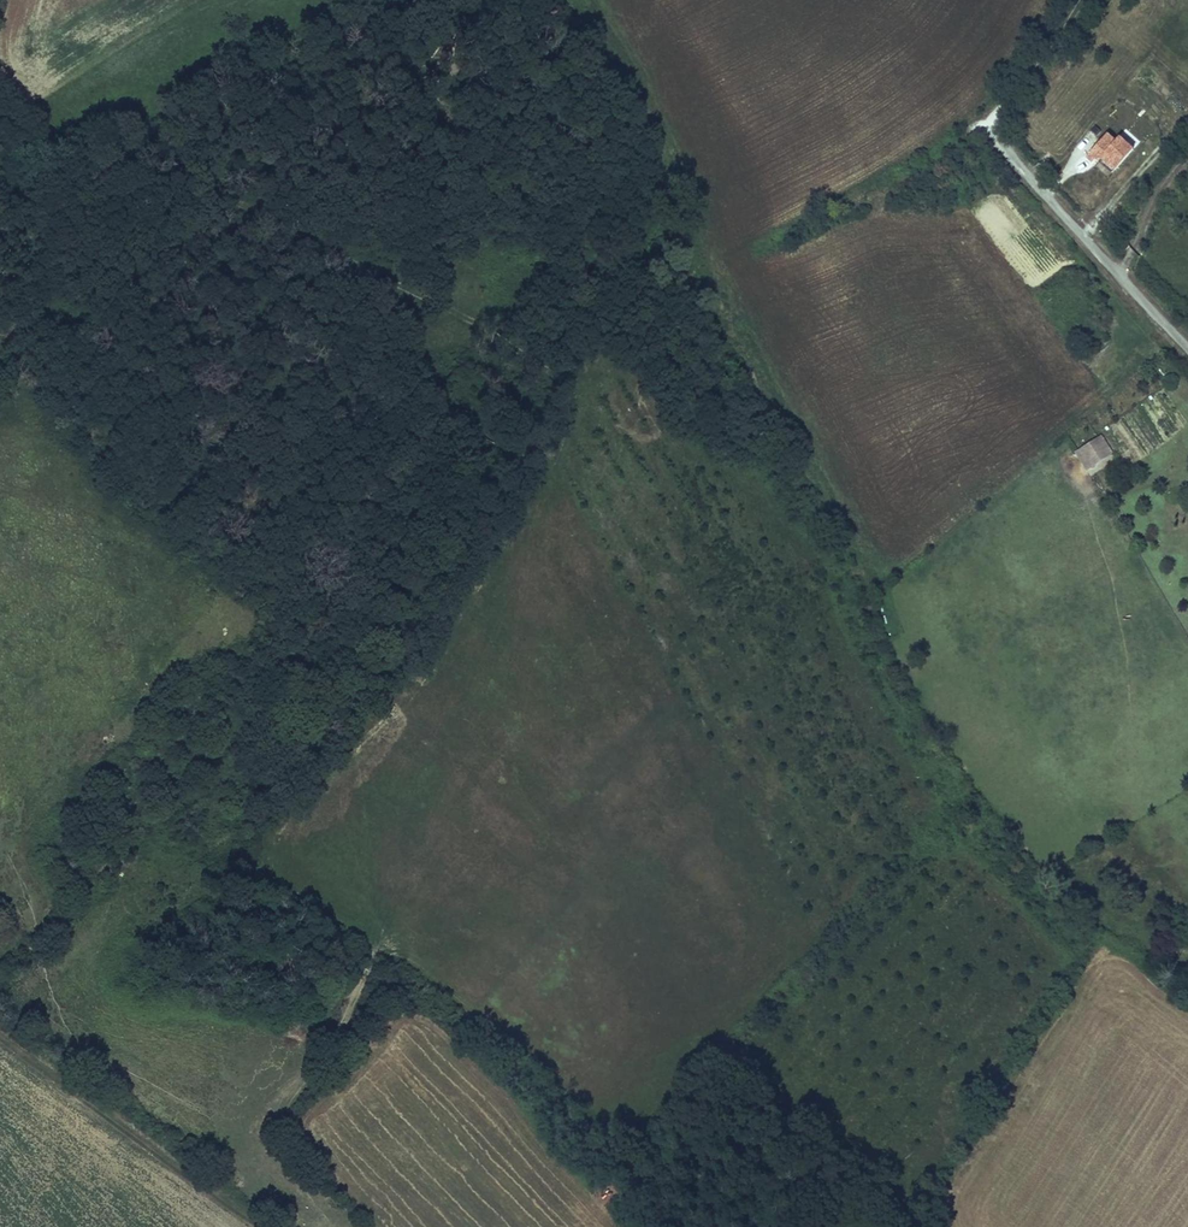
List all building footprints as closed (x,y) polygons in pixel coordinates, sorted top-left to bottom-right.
[(1109,444),(1104,436),(1077,453),(1088,470),(1100,462),(1095,453),(1109,444)] [(1109,444),(1095,453),(1100,462),(1115,453),(1109,444)]
